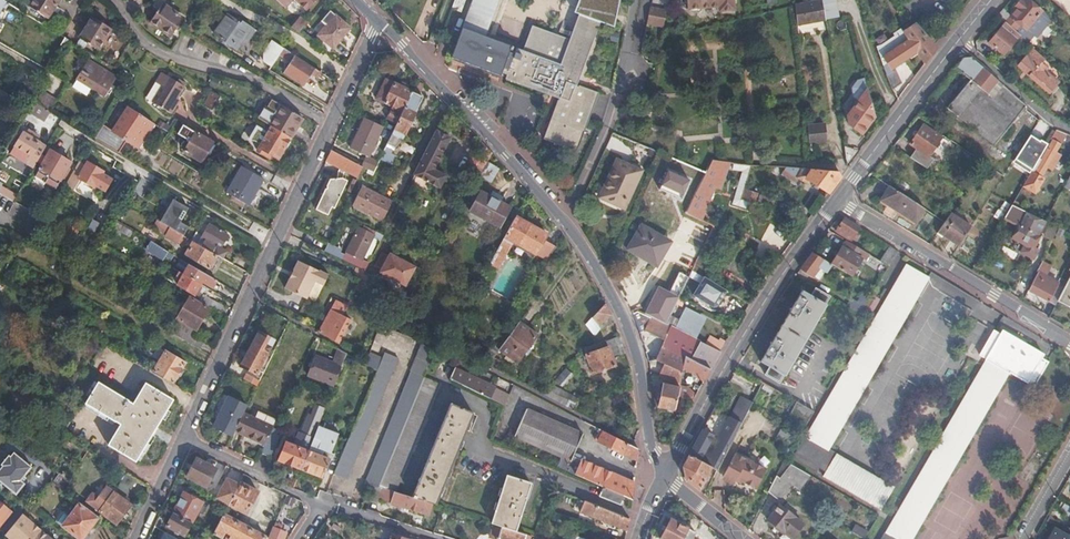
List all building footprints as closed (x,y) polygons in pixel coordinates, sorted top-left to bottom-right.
[(11,4),(5,0),(0,0),(0,21),(11,4)] [(34,10),(52,22),(65,1),(64,0),(40,0),(34,10)] [(307,10),(317,0),(296,0),(307,10)] [(534,27),(530,26),(521,51),(515,49),(513,53),(510,51),(512,47),(483,36),(497,0),(472,0),(454,48),(466,53),(462,63),(499,77),(501,73),(505,75),(504,80),(515,84),(517,77),(534,27)] [(598,21),(612,24),(616,0),(576,0),(571,11),(577,13),(598,21)] [(688,11),(690,11),(690,13),(693,15),(699,14),(702,11),(701,10),(719,8),(720,12),(735,11),(734,0),(687,0),(688,11)] [(821,0),(793,5),(797,25),(825,20),(824,16),(822,8),(821,0)] [(821,0),(822,8),(836,5),(835,0),(821,0)] [(1004,22),(1005,24),(1014,32),(1020,37),(1026,43),(1032,37),(1034,39),(1049,22),(1039,6),(1036,9),(1026,0),(1021,0),(1014,8),(1015,9),(1004,22)] [(164,5),(152,22),(171,36),(183,18),(164,5)] [(325,24),(311,41),(327,53),(349,27),(334,14),(329,9),(320,19),(325,24)] [(650,10),(647,26),(663,29),(667,12),(650,10)] [(1009,16),(1002,10),(997,16),(1004,22),(1009,16)] [(240,22),(226,13),(213,33),(236,49),(251,26),(242,20),(240,22)] [(558,95),(556,99),(541,139),(574,152),(596,94),(575,85),(598,21),(577,13),(572,29),(568,40),(553,80),(549,91),(558,95)] [(291,27),(299,32),(306,24),(299,17),(291,27)] [(92,19),(79,40),(98,51),(110,30),(92,19)] [(1020,37),(1014,32),(1005,24),(988,44),(1003,57),(1020,37)] [(916,52),(924,64),(936,49),(932,44),(914,25),(904,32),(916,52)] [(568,40),(534,27),(517,77),(515,84),(542,94),(544,89),(549,91),(553,80),(568,40)] [(891,69),(916,52),(904,32),(902,33),(898,36),(893,40),(898,48),(894,51),(892,47),(886,52),(885,50),(882,52),(884,58),(891,69)] [(1032,37),(1026,43),(1029,45),(1034,39),(1032,37)] [(1059,50),(1065,43),(1059,37),(1053,44),(1059,50)] [(66,48),(70,42),(65,39),(61,45),(66,48)] [(261,57),(272,64),(283,47),(273,41),(261,57)] [(450,58),(462,63),(466,53),(454,48),(450,58)] [(1033,48),(1017,66),(1047,94),(1056,85),(1044,74),(1047,70),(1043,66),(1047,61),(1033,48)] [(302,60),(312,67),(318,59),(308,52),(302,60)] [(302,84),(313,67),(312,67),(302,60),(295,56),(284,73),(302,84)] [(970,57),(962,59),(954,68),(968,80),(1016,118),(1025,106),(1015,97),(970,57)] [(87,60),(75,79),(103,97),(115,78),(87,60)] [(887,75),(892,89),(900,84),(894,69),(887,75)] [(157,82),(163,86),(169,76),(163,72),(157,82)] [(149,100),(153,102),(168,111),(171,113),(177,105),(173,102),(185,83),(179,79),(177,81),(169,76),(163,86),(157,82),(156,82),(148,97),(149,100)] [(397,122),(411,92),(406,90),(408,87),(403,84),(401,88),(385,80),(375,99),(392,107),(386,120),(396,125),(397,122)] [(991,144),(1016,118),(968,80),(946,108),(959,119),(960,118),(991,144)] [(210,90),(202,104),(210,108),(218,95),(210,90)] [(15,99),(0,91),(0,106),(8,110),(15,99)] [(549,91),(547,96),(556,99),(558,95),(549,91)] [(56,101),(42,92),(35,103),(49,112),(56,101)] [(422,98),(411,92),(397,122),(396,125),(392,132),(391,135),(401,140),(422,98)] [(874,117),(868,96),(862,92),(848,111),(849,115),(866,127),(874,117)] [(271,126),(290,137),(301,117),(281,105),(270,99),(266,106),(264,105),(256,117),(270,125),(271,126)] [(49,112),(35,103),(31,109),(30,112),(44,120),(49,112)] [(141,139),(152,122),(127,106),(116,124),(141,139)] [(383,127),(365,118),(350,148),(368,157),(383,127)] [(136,148),(141,139),(116,124),(110,132),(102,127),(94,139),(118,153),(125,141),(136,148)] [(807,134),(808,142),(824,141),(823,124),(806,125),(807,134)] [(278,158),(290,137),(271,126),(266,133),(261,130),(257,137),(262,141),(256,151),(266,157),(268,153),(278,158)] [(909,159),(926,170),(932,161),(928,158),(934,149),(941,140),(921,127),(909,145),(915,150),(909,159)] [(449,137),(436,130),(418,165),(413,174),(439,187),(445,175),(433,168),(449,137)] [(1066,135),(1056,132),(1051,140),(1060,145),(1066,135)] [(194,133),(183,153),(196,161),(200,163),(212,143),(194,133)] [(33,168),(45,148),(23,135),(16,146),(30,155),(25,163),(33,168)] [(941,154),(950,141),(943,136),(941,140),(934,149),(941,154)] [(1060,145),(1051,140),(1024,184),(1023,187),(1035,194),(1044,179),(1039,177),(1045,167),(1046,167),(1052,159),(1056,162),(1060,155),(1055,152),(1060,145)] [(159,149),(172,157),(177,149),(164,141),(159,149)] [(326,162),(340,169),(338,172),(337,179),(329,180),(315,210),(327,216),(331,208),(333,209),(347,182),(342,179),(342,174),(343,171),(356,178),(362,167),(332,151),(326,162)] [(50,152),(34,178),(55,190),(61,179),(63,180),(68,172),(66,171),(70,164),(50,152)] [(366,160),(362,167),(368,170),(372,172),(376,165),(366,160)] [(608,189),(603,198),(621,206),(634,179),(635,180),(640,171),(616,160),(603,187),(608,189)] [(704,174),(703,174),(698,186),(712,190),(715,185),(713,185),(720,171),(718,170),(722,162),(712,161),(704,174)] [(720,187),(730,162),(722,162),(718,170),(720,171),(713,185),(715,185),(720,187)] [(701,178),(703,171),(684,165),(682,172),(701,178)] [(249,205),(264,179),(243,166),(228,192),(249,205)] [(810,169),(787,167),(783,173),(794,181),(798,175),(805,180),(807,178),(828,192),(840,176),(837,171),(810,169)] [(666,171),(658,190),(680,199),(687,181),(666,171)] [(66,185),(60,195),(68,200),(74,189),(87,197),(96,182),(80,172),(79,175),(75,173),(67,186),(66,185)] [(712,190),(698,186),(685,212),(698,219),(712,190)] [(360,187),(352,204),(382,219),(390,201),(360,187)] [(599,196),(603,198),(608,189),(603,187),(599,196)] [(923,210),(889,187),(880,201),(914,224),(923,210)] [(758,192),(744,188),(740,198),(755,203),(758,192)] [(479,191),(469,211),(498,227),(509,207),(479,191)] [(169,210),(161,223),(170,228),(183,236),(189,227),(180,223),(183,218),(188,210),(174,201),(169,210)] [(139,211),(125,203),(118,216),(131,223),(139,211)] [(1007,212),(1002,220),(1019,229),(1013,239),(1025,246),(1023,249),(1029,252),(1043,223),(1010,207),(1007,212)] [(936,234),(957,248),(969,228),(949,215),(943,223),(936,234)] [(546,234),(515,216),(490,262),(489,264),(497,268),(512,241),(546,259),(554,245),(543,239),(546,234)] [(862,229),(844,218),(836,232),(844,236),(846,232),(854,236),(857,231),(860,232),(862,229)] [(161,223),(157,221),(155,224),(157,228),(166,234),(170,228),(161,223)] [(1042,237),(1050,240),(1057,227),(1048,223),(1042,237)] [(149,241),(153,243),(158,236),(137,224),(133,231),(149,241)] [(216,255),(222,258),(225,252),(219,248),(226,236),(209,225),(202,235),(197,232),(192,241),(194,242),(216,255)] [(357,226),(345,251),(361,259),(374,230),(363,225),(361,229),(357,226)] [(626,251),(655,268),(668,247),(658,242),(661,238),(641,226),(626,251)] [(67,227),(64,232),(74,238),(77,232),(67,227)] [(189,244),(191,240),(183,236),(170,228),(166,234),(165,236),(176,244),(177,242),(184,246),(186,242),(189,244)] [(85,234),(80,231),(66,257),(71,259),(85,234)] [(846,232),(844,236),(851,240),(854,236),(846,232)] [(451,242),(446,239),(439,252),(444,254),(451,242)] [(865,252),(846,240),(831,264),(851,275),(865,252)] [(211,287),(215,279),(153,243),(149,241),(145,248),(162,258),(164,255),(170,259),(169,260),(178,266),(180,262),(187,266),(183,273),(177,270),(175,274),(180,278),(176,284),(194,294),(198,297),(200,292),(198,291),(200,288),(198,287),(201,282),(211,287)] [(207,269),(216,255),(194,242),(186,256),(207,269)] [(327,243),(324,250),(337,257),(341,250),(327,243)] [(1000,252),(1014,259),(1017,253),(1003,246),(1000,252)] [(882,262),(889,266),(898,251),(896,250),(891,247),(882,262)] [(391,251),(380,271),(406,285),(417,265),(391,251)] [(829,263),(811,252),(799,268),(811,274),(812,274),(817,266),(823,270),(823,269),(825,270),(829,263)] [(773,265),(779,257),(770,253),(766,262),(773,265)] [(142,267),(147,270),(151,264),(174,277),(175,274),(177,270),(149,254),(142,267)] [(59,271),(66,275),(71,265),(69,263),(71,259),(66,257),(63,263),(59,271)] [(359,270),(363,272),(366,265),(367,263),(363,261),(359,270)] [(323,286),(327,276),(298,262),(284,289),(305,300),(314,282),(323,286)] [(905,265),(818,414),(795,454),(827,473),(824,478),(879,509),(891,488),(837,457),(837,456),(829,450),(928,278),(905,265)] [(817,266),(812,274),(818,278),(823,270),(817,266)] [(699,274),(692,270),(689,277),(694,281),(699,274)] [(1063,288),(1060,294),(1057,300),(1069,307),(1069,275),(1063,288)] [(715,305),(724,291),(703,278),(692,294),(711,307),(714,306),(715,305)] [(1028,291),(1055,305),(1057,300),(1060,294),(1054,290),(1034,280),(1028,291)] [(764,374),(778,383),(829,297),(815,289),(810,297),(801,292),(759,360),(769,366),(764,374)] [(31,307),(35,301),(25,295),(21,301),(31,307)] [(679,296),(674,306),(680,309),(684,299),(679,296)] [(181,310),(176,319),(195,330),(208,308),(188,297),(184,304),(179,302),(176,308),(181,310)] [(199,300),(218,312),(221,307),(204,297),(199,300)] [(320,333),(329,338),(338,343),(351,319),(341,314),(345,307),(335,302),(317,331),(320,333)] [(607,309),(603,303),(590,317),(597,325),(610,315),(607,309)] [(665,322),(671,310),(661,306),(656,318),(665,322)] [(674,306),(665,325),(692,339),(702,317),(686,309),(680,320),(675,318),(680,309),(674,306)] [(637,312),(632,314),(634,318),(638,327),(664,340),(660,348),(645,350),(647,358),(648,360),(654,358),(665,364),(681,372),(682,368),(685,356),(710,368),(711,367),(720,352),(704,345),(692,339),(665,325),(637,312)] [(505,341),(500,348),(510,356),(516,359),(518,361),(538,334),(520,321),(505,341)] [(881,538),(911,538),(1007,373),(1009,374),(1010,372),(1033,385),(1047,361),(1041,358),(1043,354),(1001,330),(999,334),(993,330),(979,354),(984,358),(935,445),(881,538)] [(266,366),(272,355),(262,350),(269,337),(258,332),(240,367),(256,375),(253,379),(246,375),(243,380),(256,387),(266,366)] [(188,333),(185,339),(200,348),(203,343),(188,333)] [(704,345),(720,352),(726,342),(720,339),(718,342),(708,337),(704,345)] [(624,350),(621,341),(603,348),(601,342),(583,348),(581,350),(583,354),(586,354),(592,372),(614,365),(612,357),(625,353),(624,350)] [(424,376),(435,350),(420,344),(410,367),(409,370),(424,376)] [(333,386),(334,382),(346,354),(337,349),(332,362),(332,364),(326,361),(314,357),(310,366),(306,375),(333,386)] [(154,372),(173,383),(185,364),(165,352),(154,372)] [(314,357),(326,361),(327,358),(311,352),(304,364),(310,366),(314,357)] [(348,438),(335,470),(347,475),(397,359),(382,353),(380,358),(369,353),(364,365),(376,371),(359,412),(348,438)] [(516,359),(510,356),(507,360),(513,364),(516,359)] [(694,377),(702,381),(703,380),(710,368),(685,356),(682,368),(695,374),(694,377)] [(681,372),(665,364),(660,375),(678,384),(681,372)] [(566,367),(554,380),(560,386),(572,373),(566,367)] [(493,389),(454,369),(449,380),(488,399),(493,389)] [(364,483),(368,484),(373,486),(378,487),(401,433),(424,377),(411,372),(398,401),(364,483)] [(439,384),(424,377),(401,433),(378,487),(393,493),(439,384)] [(98,382),(83,407),(112,425),(115,421),(121,425),(109,445),(136,461),(173,400),(146,383),(134,403),(98,382)] [(544,394),(572,409),(577,399),(550,384),(544,394)] [(672,410),(676,395),(678,388),(666,385),(661,406),(672,410)] [(631,428),(637,426),(634,401),(632,387),(627,387),(631,428)] [(676,395),(691,402),(695,395),(678,388),(676,395)] [(488,399),(502,406),(507,395),(493,389),(488,399)] [(232,434),(234,430),(243,412),(247,404),(231,395),(215,425),(232,434)] [(702,429),(688,455),(717,470),(747,411),(751,403),(740,397),(729,418),(728,417),(718,438),(720,439),(711,455),(704,452),(712,435),(702,429)] [(805,425),(813,411),(795,401),(788,416),(805,425)] [(279,459),(300,468),(307,450),(310,443),(317,425),(324,408),(315,405),(310,415),(308,414),(300,433),(299,433),(297,440),(296,441),(294,445),(287,442),(279,459)] [(431,504),(433,505),(471,415),(449,405),(409,498),(431,504)] [(575,474),(582,460),(574,457),(584,435),(556,423),(525,409),(512,436),(564,459),(560,468),(575,474)] [(234,430),(264,445),(272,428),(272,427),(243,412),(234,430)] [(315,446),(323,427),(317,425),(310,443),(315,446)] [(264,445),(260,453),(269,458),(281,432),(272,428),(264,445)] [(623,450),(636,456),(637,450),(626,444),(601,431),(597,441),(621,454),(623,450)] [(307,450),(300,468),(321,476),(328,459),(307,450)] [(11,453),(8,456),(5,454),(0,461),(0,485),(12,494),(21,483),(17,480),(27,466),(11,453)] [(735,453),(723,477),(735,483),(736,479),(756,489),(766,470),(735,453)] [(699,460),(688,455),(683,465),(686,481),(698,491),(711,467),(707,465),(699,460)] [(205,486),(202,491),(214,498),(213,501),(226,508),(228,504),(238,485),(214,471),(215,469),(196,459),(187,476),(205,486)] [(631,499),(633,482),(586,462),(582,460),(575,474),(602,486),(623,495),(631,499)] [(809,476),(783,460),(770,487),(768,491),(777,499),(792,483),(798,489),(809,476)] [(320,489),(326,492),(335,470),(329,467),(320,489)] [(137,480),(125,473),(115,489),(121,493),(124,488),(129,492),(137,480)] [(505,475),(490,523),(492,524),(514,531),(529,483),(505,475)] [(62,491),(68,482),(62,477),(55,486),(62,491)] [(62,491),(67,495),(73,485),(68,482),(62,491)] [(240,486),(238,485),(228,504),(246,514),(257,492),(242,483),(240,486)] [(378,487),(373,486),(369,502),(376,504),(377,500),(427,516),(431,504),(409,498),(393,493),(378,487)] [(619,504),(623,495),(602,486),(598,495),(619,504)] [(87,504),(116,524),(129,506),(105,488),(97,499),(93,496),(91,496),(87,501),(87,504)] [(184,494),(173,512),(184,518),(190,508),(193,510),(200,499),(197,497),(195,499),(184,494)] [(1066,503),(1062,510),(1069,515),(1069,505),(1066,503)] [(10,513),(0,504),(0,524),(10,513)] [(772,530),(781,538),(796,519),(779,505),(768,519),(776,526),(772,530)] [(63,515),(57,523),(80,538),(82,538),(95,520),(77,506),(72,514),(69,512),(66,517),(63,515)] [(591,516),(626,530),(628,519),(595,506),(591,516)] [(184,518),(173,512),(166,525),(185,536),(192,523),(184,518)] [(9,538),(32,538),(40,530),(21,514),(4,535),(9,538)] [(212,534),(221,538),(223,538),(224,537),(229,538),(230,538),(231,537),(233,538),(268,538),(222,514),(212,534)] [(781,538),(782,538),(791,538),(803,524),(796,519),(781,538)] [(285,533),(279,531),(282,523),(276,520),(273,528),(268,538),(283,538),(285,533)] [(662,538),(691,538),(694,532),(672,521),(662,538)] [(528,538),(530,538),(531,536),(514,531),(492,524),(488,538),(492,538),(523,538),(524,538),(528,538)] [(1046,538),(1050,538),(1052,535),(1056,528),(1053,526),(1046,538)] [(863,538),(867,532),(859,528),(855,534),(863,538)] [(1056,528),(1052,535),(1050,538),(1069,538),(1069,536),(1056,528)] [(32,538),(51,538),(40,530),(32,538)]
